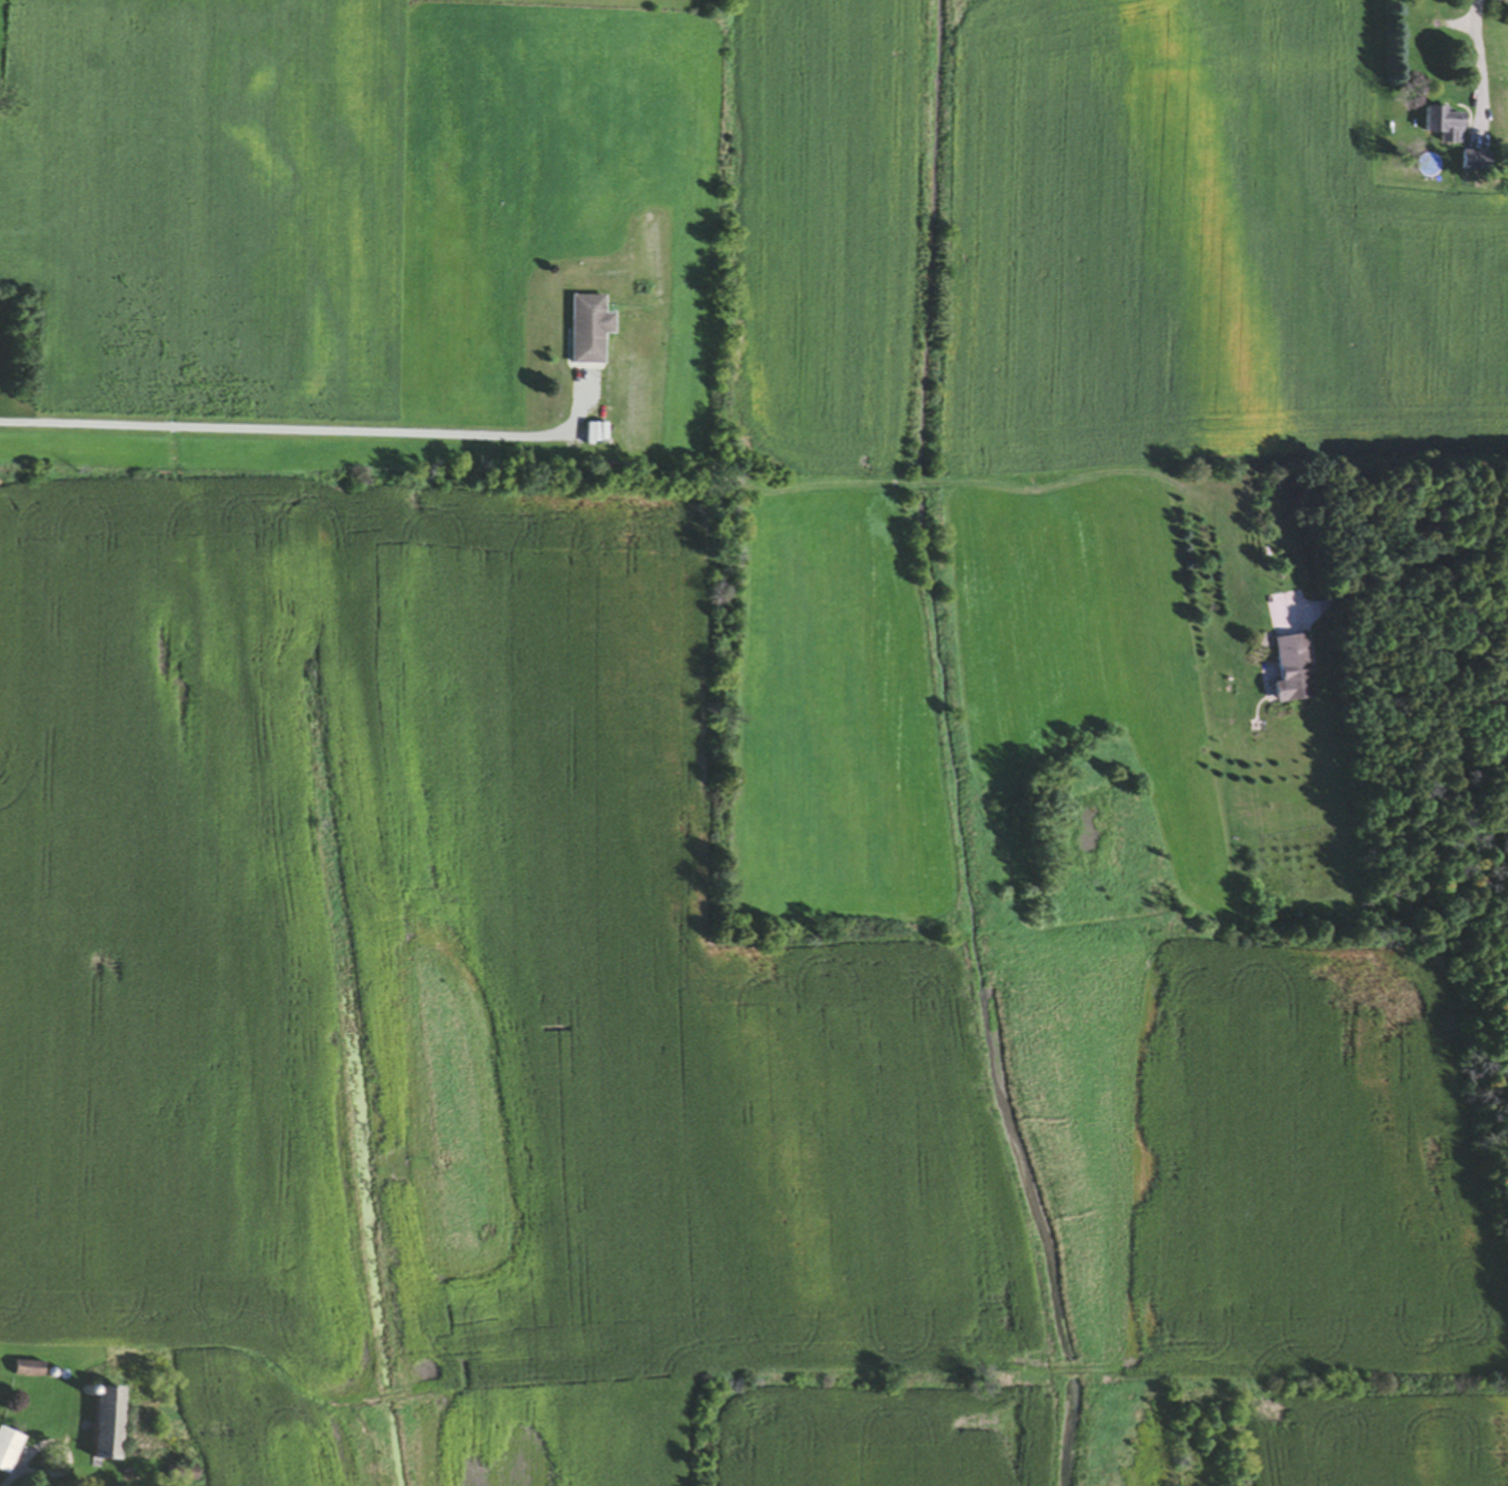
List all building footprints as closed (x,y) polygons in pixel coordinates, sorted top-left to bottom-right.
[(1457,147),(1457,133),(1466,133),(1466,112),(1428,111),(1428,135),(1442,136),(1442,146),(1457,147)] [(574,366),(606,366),(607,336),(618,336),(618,316),(608,316),(608,298),(575,297),(574,366)] [(1276,640),(1282,685),(1275,686),(1278,706),(1318,701),(1309,636),(1276,640)] [(126,1387),(99,1386),(97,1460),(124,1461),(126,1387)] [(13,1476),(26,1437),(0,1428),(0,1472),(13,1476)] [(200,1468),(183,1468),(183,1482),(200,1482),(200,1468)]
